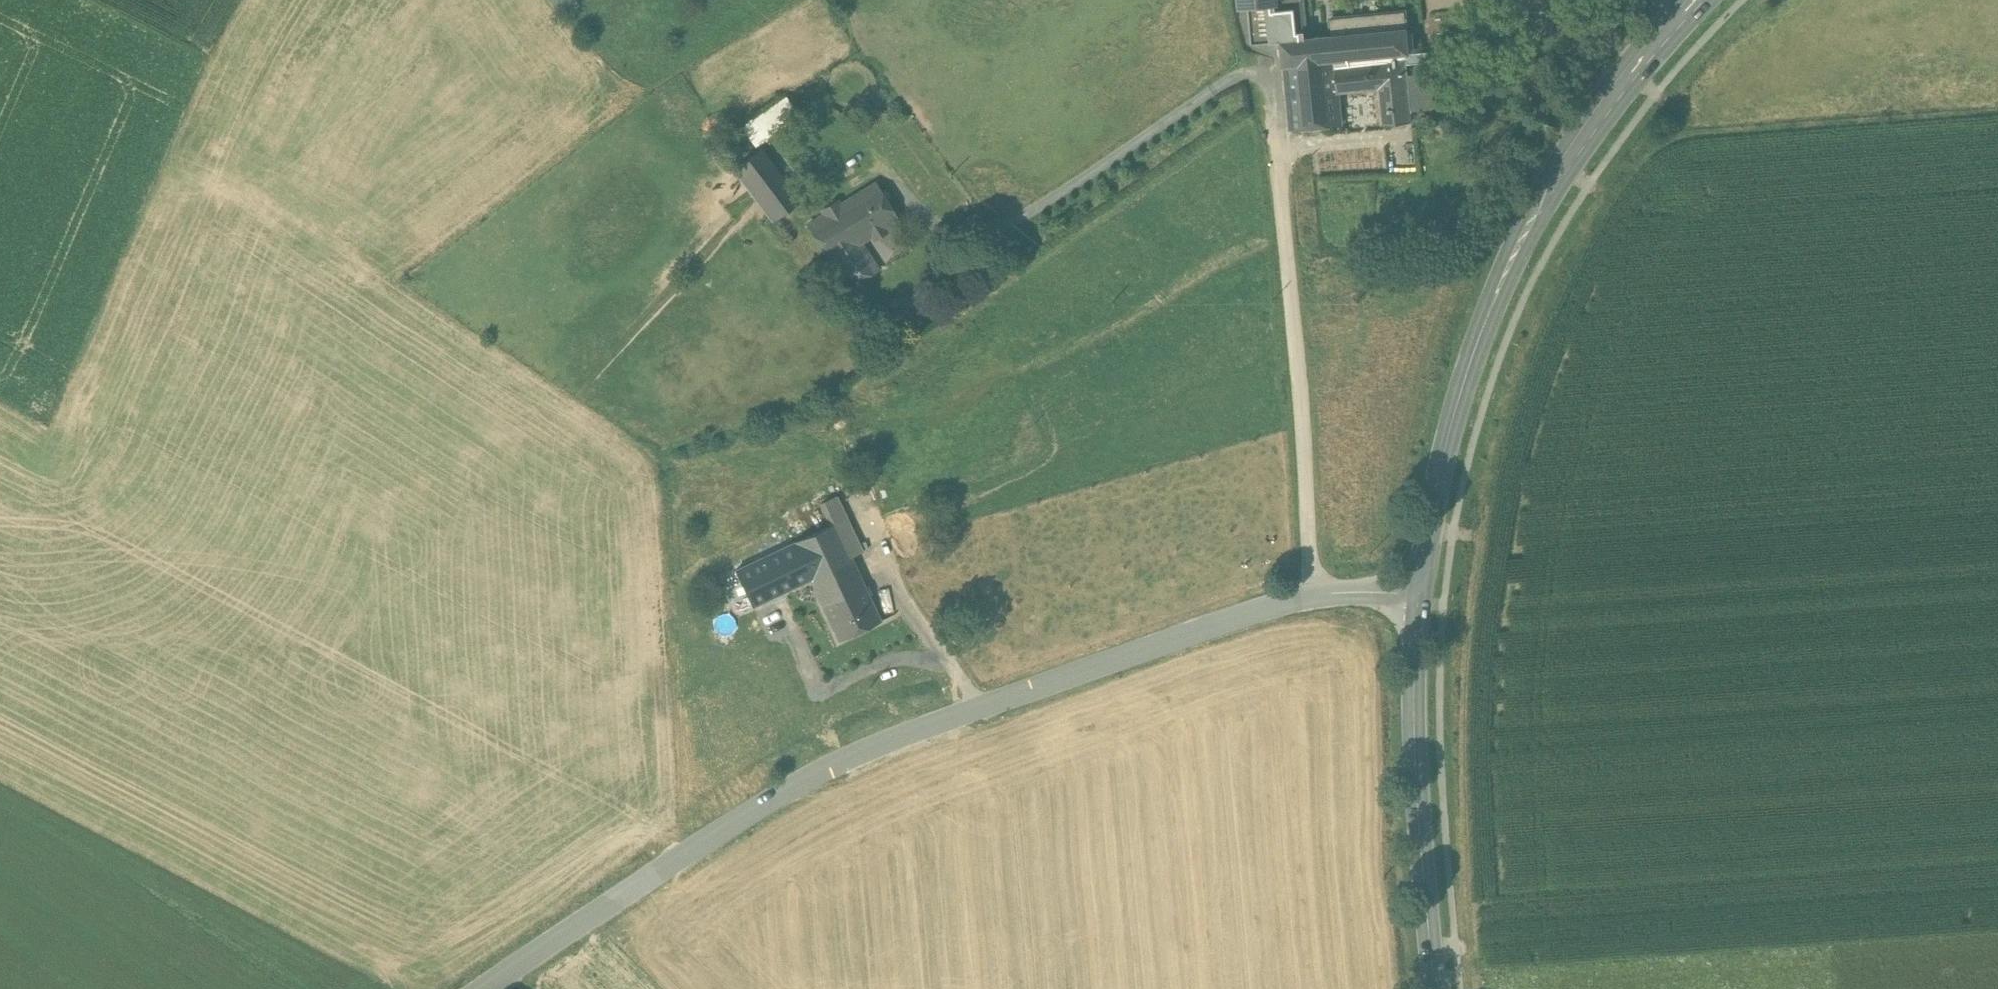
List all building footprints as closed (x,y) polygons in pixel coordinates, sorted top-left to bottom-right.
[(577,0),(555,0),(565,14),(580,4),(577,0)] [(1242,8),(1249,8),(1252,44),(1281,41),(1306,38),(1302,0),(1241,0),(1242,8)] [(1405,11),(1351,17),(1351,16),(1346,17),(1345,17),(1331,19),(1332,36),(1335,61),(1349,59),(1410,53),(1407,28),(1405,11)] [(1376,65),(1350,67),(1349,59),(1335,61),(1332,36),(1306,38),(1281,41),(1283,66),(1284,66),(1288,96),(1307,95),(1306,81),(1338,78),(1339,93),(1379,89),(1376,65)] [(1405,61),(1376,65),(1379,89),(1383,125),(1412,122),(1411,111),(1406,66),(1405,61)] [(1419,65),(1406,66),(1411,111),(1434,108),(1430,73),(1420,74),(1419,65)] [(1338,78),(1306,81),(1307,95),(1288,96),(1291,129),(1342,124),(1339,93),(1338,78)] [(775,108),(754,121),(762,134),(783,121),(775,108)] [(799,198),(762,149),(736,168),(773,217),(799,198)] [(875,185),(840,206),(860,239),(896,218),(875,185)] [(840,206),(812,224),(850,283),(876,268),(858,241),(860,239),(840,206)] [(838,497),(821,504),(831,526),(848,518),(838,497)] [(831,526),(780,550),(797,586),(811,580),(824,606),(865,586),(851,557),(863,552),(848,518),(831,526)] [(728,554),(736,571),(780,550),(773,533),(728,554)] [(797,586),(780,550),(736,571),(754,607),(797,586)] [(865,586),(824,606),(840,641),(882,621),(865,586)]
